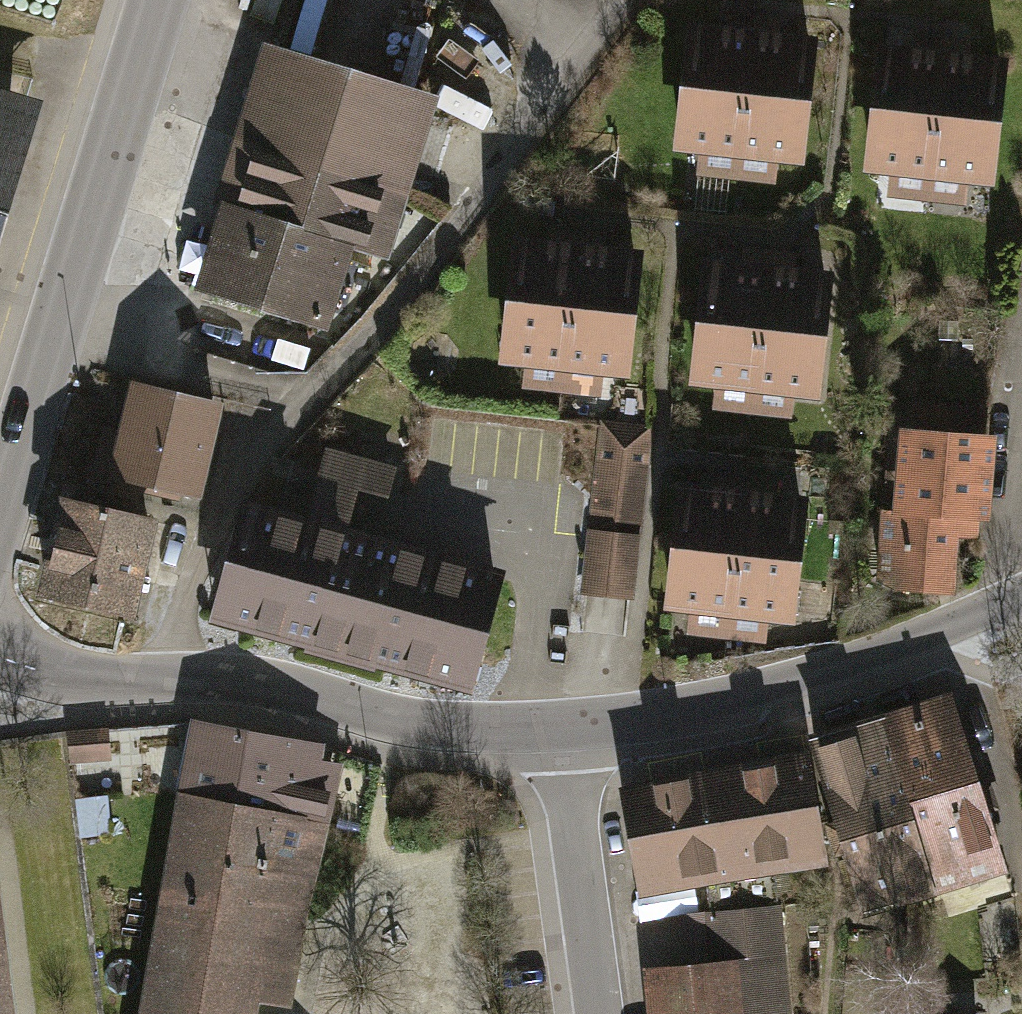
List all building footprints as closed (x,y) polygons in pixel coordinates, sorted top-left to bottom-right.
[(799,33),(678,20),(663,148),(785,162),(799,33)] [(996,54),(865,39),(850,167),(981,182),(996,54)] [(420,101),(261,57),(197,287),(322,321),(342,251),(376,261),(396,189),(420,101)] [(35,79),(0,69),(0,199),(35,79)] [(634,243),(502,229),(487,359),(619,373),(634,243)] [(823,268),(694,253),(679,384),(808,398),(823,268)] [(250,326),(214,316),(206,344),(242,354),(250,326)] [(211,406),(137,388),(125,440),(108,436),(96,481),(187,503),(211,406)] [(992,410),(896,402),(887,510),(876,509),(870,578),(949,584),(953,532),(982,534),(992,410)] [(606,598),(628,600),(644,430),(596,425),(580,595),(606,598)] [(800,487),(668,472),(654,603),(786,618),(800,487)] [(147,521),(70,504),(47,602),(124,619),(147,521)] [(493,575),(252,506),(218,622),(460,691),(493,575)] [(948,688),(802,732),(855,907),(1001,864),(948,688)] [(183,711),(127,1013),(247,1013),(250,1001),(285,1007),(334,739),(183,711)] [(66,736),(67,767),(105,766),(104,735),(66,736)] [(798,747),(613,783),(634,890),(819,854),(798,747)] [(776,905),(679,911),(682,964),(638,967),(641,1013),(783,1013),(776,905)]
